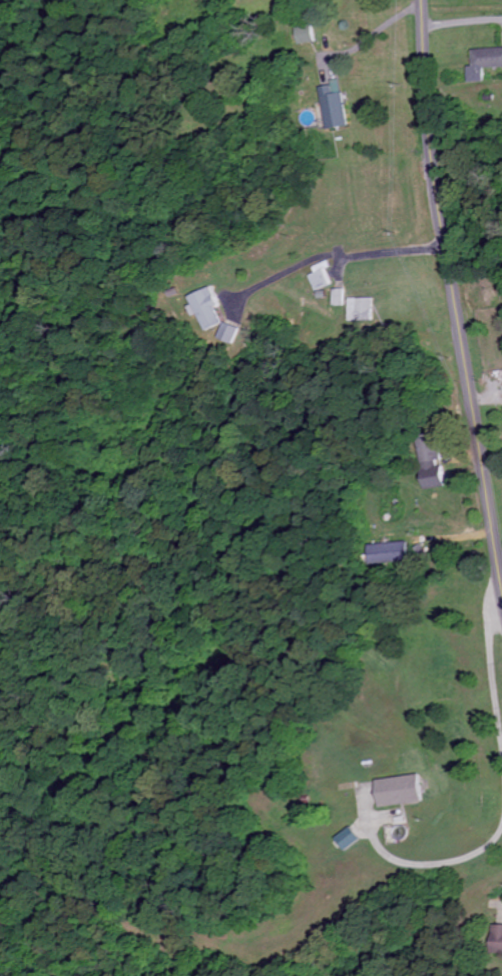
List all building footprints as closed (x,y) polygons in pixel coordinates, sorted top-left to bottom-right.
[(313,44),(312,26),(295,27),(296,45),(313,44)] [(471,67),(466,67),(467,84),(484,83),(483,69),(501,68),(501,49),(470,50),(471,67)] [(324,129),(345,127),(341,81),(330,82),(331,87),(320,88),(324,129)] [(313,292),(332,285),(325,265),(306,272),(313,292)] [(188,298),(191,306),(187,307),(192,318),(197,316),(204,332),(223,325),(209,289),(188,298)] [(343,290),(331,291),(332,307),(344,307),(343,290)] [(347,300),(348,323),(372,322),(371,299),(347,300)] [(238,329),(222,324),(217,340),(233,345),(238,329)] [(423,491),(443,487),(434,435),(414,439),(423,491)] [(369,545),(370,566),(407,564),(406,544),(369,545)] [(373,780),(375,807),(418,803),(415,776),(373,780)] [(358,841),(349,828),(333,838),(342,851),(358,841)] [(492,925),(491,956),(501,956),(501,925),(492,925)]
